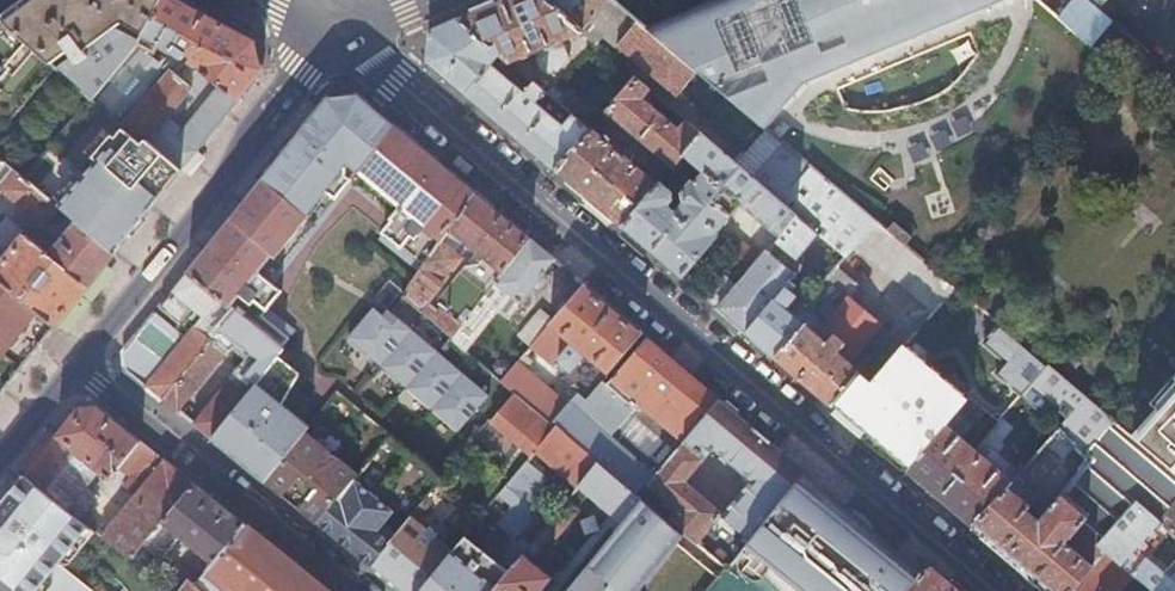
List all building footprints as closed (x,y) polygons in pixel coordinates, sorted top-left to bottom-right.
[(0,16),(0,20),(33,49),(50,64),(66,50),(72,58),(57,70),(89,98),(92,101),(138,45),(138,44),(163,0),(22,0),(10,9),(0,16)] [(176,0),(163,0),(138,44),(153,52),(156,47),(172,55),(176,47),(182,52),(188,52),(191,48),(195,52),(188,62),(201,74),(202,74),(236,103),(255,79),(262,71),(254,42),(211,19),(176,0)] [(583,29),(548,0),(506,0),(496,4),(457,20),(498,55),(508,63),(533,53),(539,69),(548,76),(558,70),(569,57),(563,41),(580,33),(582,30),(583,29)] [(583,29),(587,25),(593,29),(599,21),(594,17),(602,7),(617,19),(625,10),(613,0),(548,0),(583,29)] [(651,30),(650,31),(698,70),(766,128),(802,79),(995,0),(722,0),(651,30)] [(1112,21),(1104,14),(1099,10),(1106,0),(1087,0),(1082,6),(1091,14),(1074,34),(1090,47),(1112,21)] [(609,54),(616,45),(612,42),(624,28),(628,31),(638,20),(625,10),(617,19),(602,7),(594,17),(599,21),(593,29),(587,25),(583,29),(582,30),(609,54)] [(6,163),(15,170),(68,215),(76,223),(114,254),(151,208),(182,170),(145,139),(141,144),(132,135),(121,126),(92,101),(89,98),(45,150),(11,120),(54,69),(50,64),(33,49),(0,20),(0,157),(6,163)] [(498,55),(457,20),(443,26),(428,31),(427,62),(432,66),(454,85),(522,143),(555,171),(590,129),(560,104),(559,106),(560,106),(550,117),(534,104),(539,97),(544,100),(547,96),(545,94),(527,78),(521,85),(526,89),(522,93),(510,83),(511,73),(502,65),(496,72),(488,65),(498,55)] [(676,95),(698,70),(650,31),(638,20),(628,31),(624,28),(612,42),(616,45),(676,95)] [(138,45),(92,101),(121,126),(169,71),(138,45)] [(145,139),(182,170),(208,138),(236,103),(202,74),(201,74),(189,88),(169,71),(121,126),(132,135),(141,144),(145,139)] [(672,167),(701,131),(687,119),(678,130),(669,123),(670,122),(649,105),(649,106),(640,99),(649,88),(634,75),(605,110),(606,111),(672,167)] [(552,87),(545,94),(547,96),(555,102),(561,95),(552,87)] [(560,104),(590,129),(599,119),(569,94),(560,104)] [(422,265),(473,192),(429,156),(381,116),(356,96),(341,97),(326,98),(311,117),(232,215),(186,273),(234,311),(280,348),(293,330),(266,308),(280,291),(272,284),(269,282),(270,278),(282,263),(286,266),(339,199),(335,196),(349,179),(362,190),(360,193),(392,220),(377,239),(386,245),(391,239),(422,265)] [(590,129),(555,171),(582,194),(622,228),(660,182),(658,181),(655,184),(590,129)] [(796,213),(778,198),(753,177),(754,176),(701,131),(672,167),(673,167),(682,156),(702,172),(694,182),(691,180),(680,194),(681,199),(684,201),(674,212),(667,206),(672,200),(672,192),(660,182),(622,228),(652,253),(681,278),(715,236),(718,239),(718,231),(740,204),(776,234),(778,236),(796,213)] [(778,198),(809,163),(783,142),(754,176),(753,177),(778,198)] [(774,240),(799,260),(820,233),(846,256),(877,220),(809,163),(778,198),(796,213),(778,236),(774,240)] [(51,235),(68,215),(15,170),(3,185),(1,192),(51,235)] [(335,196),(339,199),(350,186),(360,193),(362,190),(349,179),(335,196)] [(418,272),(400,297),(450,339),(527,237),(498,212),(473,192),(418,272)] [(56,326),(108,262),(114,254),(76,223),(50,254),(6,218),(0,226),(0,254),(6,259),(0,266),(0,280),(56,326)] [(953,284),(877,220),(857,243),(933,308),(940,299),(953,284)] [(785,285),(803,264),(799,260),(774,240),(778,236),(776,234),(752,264),(737,284),(724,274),(704,298),(712,305),(746,333),(785,285)] [(550,255),(527,237),(450,339),(464,351),(496,309),(507,318),(553,258),(550,255)] [(391,239),(386,245),(418,272),(422,265),(391,239)] [(269,282),(272,284),(286,266),(282,263),(270,278),(269,282)] [(841,414),(870,381),(848,362),(867,339),(869,340),(883,323),(883,320),(876,311),(864,302),(861,306),(850,296),(857,287),(836,268),(818,288),(839,307),(825,323),(813,312),(773,356),(797,377),(836,409),(841,414)] [(145,386),(163,400),(234,311),(186,273),(158,308),(177,324),(186,312),(191,306),(202,315),(197,321),(194,326),(189,322),(185,326),(190,330),(184,337),(145,386)] [(29,360),(39,348),(56,326),(0,280),(0,396),(29,360)] [(603,377),(641,332),(642,331),(611,306),(584,284),(554,319),(530,347),(556,369),(561,363),(567,369),(561,376),(579,390),(587,397),(603,377)] [(1021,394),(1047,364),(953,284),(940,299),(952,309),(910,357),(904,353),(887,373),(881,368),(870,381),(841,414),(874,442),(907,470),(938,433),(911,409),(962,351),(990,374),(970,397),(997,421),(1002,416),(1021,394)] [(813,312),(804,305),(794,315),(785,307),(797,295),(785,285),(746,333),(760,345),(773,356),(813,312)] [(186,312),(197,321),(202,315),(191,306),(186,312)] [(347,337),(457,430),(487,394),(386,308),(382,314),(372,307),(347,337)] [(516,335),(530,347),(554,319),(539,308),(516,335)] [(250,388),(265,370),(277,355),(282,349),(280,348),(234,311),(163,400),(177,411),(228,349),(222,344),(228,336),(257,360),(248,372),(250,374),(243,382),(250,388)] [(138,380),(145,386),(184,337),(154,312),(124,350),(125,369),(138,380)] [(638,494),(648,483),(718,397),(683,368),(641,332),(603,377),(636,406),(639,403),(662,424),(632,459),(580,414),(586,407),(581,404),(579,406),(571,400),(566,407),(551,424),(554,427),(555,425),(598,462),(637,495),(638,494)] [(220,425),(209,437),(219,445),(234,457),(240,462),(279,414),(303,433),(308,427),(283,405),(299,374),(277,355),(265,370),(250,388),(225,418),(220,425)] [(511,391),(551,424),(566,407),(550,394),(551,392),(529,375),(532,370),(519,359),(510,370),(500,382),(511,391)] [(490,367),(492,375),(500,382),(510,370),(507,364),(503,360),(496,361),(490,367)] [(1087,451),(1114,420),(1047,364),(1021,394),(1060,427),(1075,440),(1087,451)] [(192,423),(209,437),(220,425),(225,418),(250,388),(243,382),(233,374),(228,379),(192,423)] [(1157,410),(1163,415),(1139,441),(1174,471),(1174,389),(1157,410)] [(535,449),(554,427),(551,424),(511,391),(488,420),(530,455),(535,449)] [(317,524),(354,479),(389,436),(339,395),(336,392),(318,414),(308,427),(303,433),(264,481),(288,501),(317,524)] [(648,483),(667,499),(664,503),(674,513),(668,520),(682,532),(725,569),(768,515),(804,471),(760,433),(750,424),(738,415),(718,397),(648,483)] [(24,474),(71,512),(89,527),(123,554),(132,557),(141,546),(160,521),(192,482),(166,461),(125,429),(97,405),(78,406),(62,426),(24,474)] [(255,474),(264,481),(303,433),(279,414),(240,462),(255,474)] [(972,525),(1014,478),(1020,472),(997,452),(1004,445),(998,440),(1009,427),(1009,422),(1002,416),(997,421),(974,447),(947,424),(938,433),(907,470),(937,496),(972,525)] [(1139,441),(1114,420),(1087,451),(1092,455),(1039,518),(1027,508),(1036,497),(1014,478),(972,525),(1010,557),(1049,590),(1069,590),(1101,553),(1105,549),(1096,542),(1136,500),(1160,521),(1174,503),(1174,471),(1139,441)] [(535,449),(579,486),(598,462),(555,425),(554,427),(535,449)] [(1063,453),(1075,440),(1060,427),(1048,440),(1063,453)] [(548,477),(527,460),(500,493),(499,494),(514,506),(500,524),(516,537),(544,502),(534,494),(548,477)] [(623,524),(644,499),(638,494),(637,495),(598,462),(579,486),(623,524)] [(89,527),(71,512),(24,474),(0,504),(0,590),(90,590),(58,566),(89,527)] [(340,543),(368,566),(389,540),(377,531),(393,511),(354,479),(317,524),(340,543)] [(803,480),(721,578),(679,546),(647,586),(653,590),(904,590),(917,575),(857,524),(803,480)] [(214,563),(244,525),(218,503),(192,482),(160,521),(214,563)] [(682,532),(668,520),(644,499),(623,524),(567,590),(635,590),(682,532)] [(1163,522),(1160,521),(1136,500),(1096,542),(1105,549),(1122,564),(1163,522)] [(542,531),(535,540),(546,549),(578,510),(567,501),(542,531)] [(1160,521),(1163,522),(1174,533),(1174,503),(1160,521)] [(400,590),(421,590),(444,562),(453,551),(409,516),(389,540),(368,566),(390,583),(400,590)] [(298,568),(244,525),(214,563),(195,587),(186,580),(185,580),(178,590),(216,590),(222,584),(230,590),(327,590),(298,568)] [(1105,549),(1101,553),(1069,590),(1119,590),(1133,573),(1131,571),(1122,564),(1105,549)] [(552,578),(523,554),(493,590),(541,590),(552,578)] [(1144,557),(1131,571),(1133,573),(1146,584),(1149,586),(1155,590),(1174,590),(1174,582),(1144,557)] [(444,562),(421,590),(480,590),(444,562)] [(938,578),(924,566),(921,570),(917,575),(905,590),(954,590),(938,578)]
